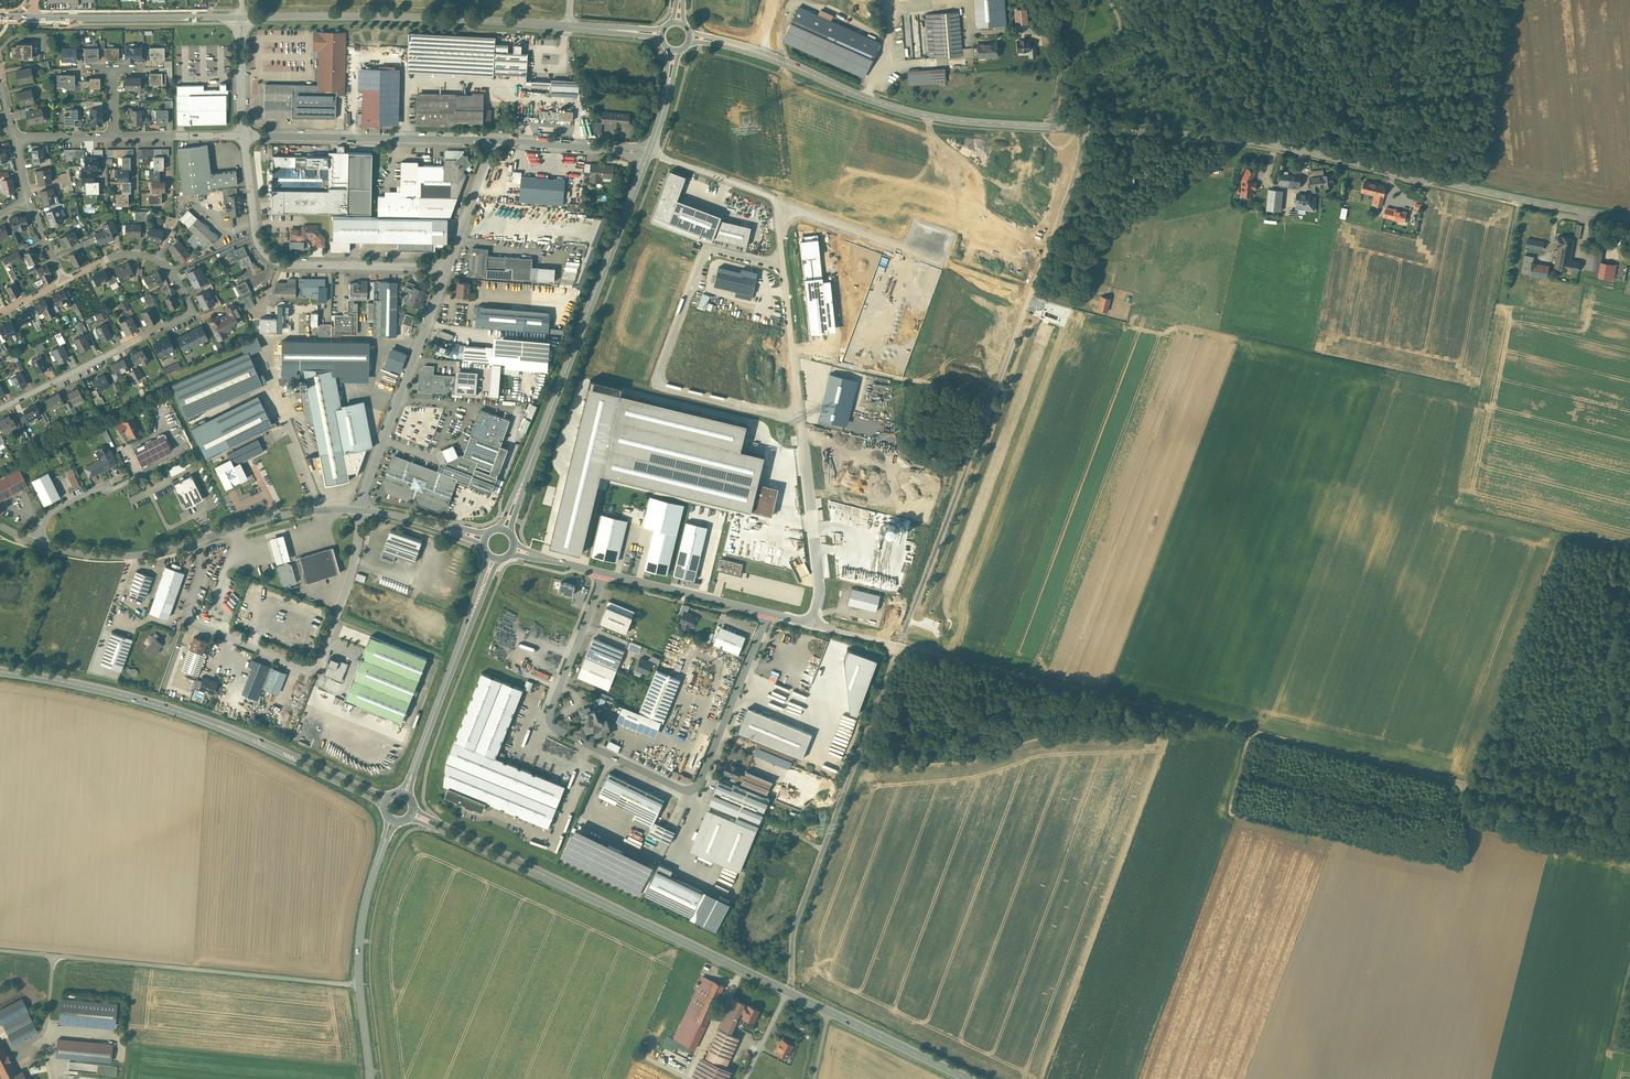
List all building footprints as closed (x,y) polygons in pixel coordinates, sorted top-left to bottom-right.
[(977,27),(1006,24),(1004,0),(975,0),(977,27)] [(879,43),(799,7),(784,41),(864,76),(872,57),(879,43)] [(1017,24),(1030,23),(1029,8),(1016,8),(1017,24)] [(958,12),(925,14),(929,58),(961,55),(962,55),(961,49),(958,12)] [(345,32),(319,32),(319,31),(319,32),(317,32),(317,37),(318,37),(318,39),(318,50),(313,50),(313,67),(313,68),(318,68),(317,84),(292,84),(292,89),(336,90),(336,94),(345,95),(346,32),(345,32)] [(496,37),(409,32),(408,40),(409,40),(407,72),(495,76),(495,74),(526,76),(527,53),(508,52),(508,45),(495,44),(496,37)] [(991,43),(978,44),(977,44),(978,47),(972,47),(972,48),(973,57),(978,56),(979,58),(979,56),(985,56),(986,57),(997,56),(996,42),(991,43)] [(32,43),(16,43),(16,45),(12,45),(12,56),(19,56),(19,58),(28,58),(28,56),(32,56),(32,43)] [(98,47),(84,48),(84,54),(84,60),(98,60),(98,47)] [(118,47),(104,47),(104,60),(105,60),(105,59),(113,59),(113,60),(118,60),(118,54),(118,47)] [(141,47),(131,47),(131,50),(125,50),(126,59),(144,59),(144,58),(141,58),(141,47)] [(164,47),(149,47),(150,59),(164,59),(164,47)] [(76,48),(62,48),(62,59),(62,60),(67,60),(76,60),(76,54),(76,48)] [(972,48),(961,49),(962,55),(961,55),(962,57),(973,57),(972,48)] [(48,60),(41,62),(43,70),(50,68),(48,60)] [(30,67),(16,70),(19,81),(27,79),(28,81),(33,80),(30,67)] [(401,69),(358,68),(358,92),(362,92),(362,124),(399,125),(401,69)] [(908,71),(909,74),(909,85),(941,82),(945,82),(945,78),(945,71),(944,68),(908,71)] [(161,73),(150,73),(150,83),(157,83),(157,88),(166,88),(166,75),(166,74),(166,73),(161,73)] [(61,74),(57,74),(57,75),(57,86),(67,86),(67,74),(61,74)] [(100,77),(89,77),(89,81),(90,88),(100,88),(100,77)] [(139,77),(125,77),(125,89),(139,89),(139,93),(141,93),(141,84),(139,84),(139,77)] [(573,81),(551,79),(551,82),(551,93),(578,94),(579,81),(573,81)] [(49,81),(41,83),(42,90),(50,89),(49,81)] [(203,85),(176,85),(177,110),(183,110),(183,124),(226,123),(226,109),(228,109),(228,94),(226,94),(225,94),(225,89),(226,89),(226,83),(219,83),(219,89),(220,89),(220,94),(203,94),(203,85)] [(292,84),(264,83),(264,100),(292,100),(292,89),(292,84)] [(31,89),(17,92),(20,104),(33,101),(31,89)] [(336,90),(292,89),(292,100),(291,117),(336,118),(336,94),(336,90)] [(484,98),(456,98),(456,93),(417,92),(416,125),(491,126),(491,109),(484,109),(484,98)] [(292,100),(264,100),(264,117),(291,117),(292,100)] [(515,103),(506,102),(504,126),(513,127),(515,103)] [(32,106),(19,109),(20,116),(27,115),(26,111),(32,110),(32,106)] [(32,110),(26,111),(27,115),(29,123),(35,122),(34,120),(39,119),(41,121),(43,118),(41,108),(32,110)] [(78,108),(70,109),(70,114),(64,114),(64,124),(74,124),(74,119),(78,119),(78,108)] [(102,108),(92,108),(92,116),(90,116),(90,122),(96,122),(96,124),(97,124),(102,124),(102,108)] [(139,110),(131,110),(131,118),(128,118),(128,123),(141,123),(141,111),(141,109),(139,110)] [(167,110),(156,110),(156,118),(153,118),(153,123),(167,123),(167,110)] [(559,112),(540,111),(539,118),(573,121),(573,111),(559,110),(559,112)] [(629,114),(603,112),(602,122),(617,123),(616,125),(619,125),(620,124),(629,124),(629,114)] [(207,145),(177,149),(181,180),(182,191),(183,195),(213,191),(212,188),(211,174),(207,145)] [(42,147),(32,149),(34,158),(35,158),(35,161),(45,159),(42,147)] [(1016,165),(1013,165),(1013,151),(1001,150),(1000,179),(1009,179),(1009,175),(1015,175),(1016,165)] [(343,152),(337,152),(328,152),(328,156),(328,168),(327,187),(347,188),(348,152),(343,152)] [(371,153),(348,152),(347,188),(371,188),(371,153)] [(456,159),(454,162),(463,171),(468,165),(472,162),(467,158),(467,156),(465,156),(463,153),(456,159)] [(295,156),(273,155),(272,167),(295,167),(295,156)] [(161,156),(153,156),(154,169),(159,169),(163,169),(163,156),(161,156)] [(328,168),(328,156),(295,156),(295,167),(328,168)] [(93,157),(84,157),(84,162),(84,169),(94,169),(97,169),(97,157),(93,157)] [(127,157),(122,157),(122,169),(128,169),(130,169),(130,157),(127,157)] [(444,166),(418,165),(417,197),(458,197),(466,174),(463,171),(454,162),(456,159),(445,159),(444,166)] [(418,165),(401,165),(401,191),(401,196),(417,197),(418,165)] [(468,165),(463,171),(466,174),(472,169),(468,165)] [(603,167),(591,166),(591,172),(590,181),(597,182),(597,176),(613,177),(613,166),(603,165),(603,167)] [(295,167),(272,167),(272,177),(271,177),(271,180),(272,180),(272,188),(327,190),(327,187),(328,168),(295,167)] [(48,168),(36,170),(39,184),(51,181),(50,176),(48,168)] [(84,169),(81,169),(81,181),(85,181),(94,181),(94,169),(84,169)] [(122,169),(116,169),(116,181),(121,181),(128,181),(128,169),(122,169)] [(154,169),(149,170),(149,181),(151,181),(160,180),(159,169),(154,169)] [(686,175),(669,169),(650,219),(698,237),(700,232),(712,236),(747,245),(751,226),(721,219),(721,215),(677,198),(686,175)] [(1248,169),(1244,177),(1243,181),(1242,186),(1243,187),(1242,195),(1252,196),(1252,193),(1253,193),(1254,192),(1254,190),(1253,190),(1253,188),(1256,189),(1256,183),(1254,183),(1254,182),(1251,182),(1251,180),(1255,173),(1248,169)] [(1323,170),(1311,172),(1311,177),(1310,177),(1312,188),(1313,191),(1319,190),(1319,187),(1334,185),(1332,174),(1323,175),(1323,170)] [(0,171),(0,180),(1,180),(9,178),(8,176),(9,176),(8,171),(0,171)] [(236,171),(211,174),(212,188),(237,185),(236,171)] [(522,172),(513,171),(512,182),(521,183),(521,176),(522,172)] [(69,173),(60,175),(62,183),(71,181),(69,173)] [(498,176),(492,174),(489,182),(496,184),(498,176)] [(1301,176),(1281,174),(1280,186),(1299,188),(1300,184),(1301,176)] [(521,176),(521,183),(519,201),(563,205),(565,180),(521,176)] [(9,178),(1,180),(4,193),(14,190),(11,178),(9,178)] [(160,180),(151,181),(151,192),(161,191),(165,191),(164,180),(160,180)] [(71,181),(62,183),(63,190),(72,188),(71,181)] [(94,181),(85,181),(85,189),(87,189),(87,193),(85,193),(96,193),(99,193),(98,181),(94,181)] [(128,181),(121,181),(121,193),(128,193),(131,193),(130,181),(128,181)] [(1386,186),(1364,181),(1362,192),(1374,195),(1372,205),(1381,207),(1386,186)] [(347,188),(327,187),(327,190),(272,188),(271,210),(346,212),(347,188)] [(53,188),(41,191),(43,198),(42,198),(43,204),(54,202),(53,197),(54,197),(53,188)] [(236,188),(227,189),(228,196),(237,195),(236,188)] [(371,188),(347,188),(346,212),(370,213),(371,188)] [(1283,191),(1269,189),(1267,209),(1281,211),(1283,191)] [(151,192),(148,192),(148,202),(157,202),(157,204),(161,204),(161,191),(151,192)] [(85,193),(84,193),(84,203),(96,202),(96,206),(97,206),(96,193),(85,193)] [(121,193),(116,193),(116,204),(121,204),(121,206),(128,205),(128,193),(121,193)] [(1309,195),(1298,194),(1296,209),(1314,211),(1315,197),(1309,196),(1309,195)] [(237,195),(228,196),(229,204),(226,205),(226,210),(230,210),(230,216),(241,215),(239,202),(240,202),(240,196),(239,196),(238,195),(237,195)] [(384,196),(378,196),(377,217),(433,218),(448,218),(450,218),(458,197),(417,197),(401,196),(384,196)] [(53,209),(46,212),(51,225),(63,221),(59,209),(58,208),(53,209)] [(1408,213),(1386,208),(1383,221),(1403,226),(1404,221),(1405,217),(1407,218),(1408,213)] [(147,211),(138,211),(138,220),(145,220),(147,211)] [(20,214),(13,217),(12,216),(12,217),(10,218),(10,217),(10,218),(15,231),(19,229),(18,226),(23,223),(23,221),(21,217),(20,214)] [(179,219),(166,215),(163,226),(174,229),(179,219)] [(594,216),(586,215),(585,220),(583,220),(583,225),(587,225),(587,228),(592,228),(592,233),(596,233),(596,228),(602,229),(603,219),(597,219),(597,221),(594,221),(594,216)] [(377,217),(332,216),(332,239),(332,240),(349,240),(377,241),(377,217)] [(433,218),(377,217),(377,241),(398,241),(397,250),(433,251),(433,242),(448,242),(448,218),(433,218)] [(217,237),(197,218),(188,228),(194,233),(206,244),(209,247),(217,237)] [(112,220),(102,224),(105,229),(96,233),(98,240),(100,243),(108,240),(108,242),(112,240),(111,238),(113,237),(112,235),(109,228),(108,228),(108,226),(114,224),(112,220)] [(114,224),(108,226),(108,228),(109,228),(112,235),(118,233),(116,223),(114,224)] [(140,224),(121,224),(121,235),(136,235),(136,236),(140,236),(140,224)] [(0,226),(0,239),(8,235),(4,225),(0,226)] [(317,226),(304,225),(300,229),(293,228),(292,228),(290,230),(291,230),(291,236),(295,236),(296,237),(296,240),(301,240),(301,237),(306,237),(308,235),(312,235),(317,240),(317,246),(324,246),(324,237),(321,233),(319,231),(318,231),(317,230),(317,226)] [(163,230),(149,227),(146,238),(155,240),(155,241),(160,242),(163,230)] [(73,230),(59,237),(64,247),(77,241),(74,235),(75,234),(73,230)] [(16,231),(12,233),(16,243),(20,242),(16,231)] [(33,236),(35,242),(41,239),(38,233),(33,236)] [(206,244),(194,233),(192,236),(193,237),(188,241),(196,249),(196,250),(198,251),(202,246),(203,247),(206,244)] [(800,236),(810,333),(835,330),(830,280),(823,281),(818,235),(800,236)] [(1574,239),(1558,236),(1557,245),(1559,246),(1555,267),(1565,269),(1564,269),(1578,272),(1579,262),(1570,260),(1574,239)] [(349,240),(332,240),(332,239),(330,239),(329,251),(349,251),(349,240)] [(183,247),(177,240),(169,247),(174,254),(183,247)] [(1548,243),(1528,240),(1527,249),(1545,252),(1546,249),(1547,249),(1548,243)] [(246,256),(242,247),(244,246),(243,246),(230,252),(234,261),(238,260),(241,267),(251,263),(248,255),(246,256)] [(189,254),(183,247),(174,254),(180,261),(189,254)] [(1589,247),(1585,269),(1599,271),(1601,263),(1603,249),(1589,247)] [(532,258),(488,255),(488,249),(471,248),(469,276),(531,280),(532,266),(532,258)] [(33,249),(24,253),(30,264),(39,260),(44,257),(42,252),(37,255),(33,249)] [(78,250),(68,255),(72,262),(71,262),(74,267),(84,262),(78,250)] [(18,251),(9,255),(11,259),(12,258),(14,262),(22,258),(18,251)] [(1534,257),(1525,255),(1522,273),(1547,277),(1549,266),(1533,263),(1534,257)] [(128,263),(115,270),(121,281),(134,274),(135,281),(138,280),(138,272),(134,274),(130,266),(128,263)] [(136,263),(130,266),(134,274),(138,272),(138,268),(136,263)] [(1601,263),(1599,271),(1600,271),(1599,276),(1605,278),(1614,279),(1616,265),(1601,263)] [(47,264),(37,269),(41,277),(42,278),(50,274),(51,274),(47,264)] [(741,271),(719,266),(714,285),(736,291),(735,296),(751,300),(758,272),(741,268),(741,271)] [(195,268),(188,272),(189,276),(188,276),(190,280),(205,273),(205,272),(203,273),(201,270),(200,270),(198,267),(195,268)] [(538,267),(537,280),(554,281),(555,268),(538,267)] [(104,270),(98,274),(97,273),(93,276),(94,278),(97,285),(102,283),(107,280),(109,279),(108,276),(104,270)] [(157,271),(145,277),(150,287),(158,283),(162,281),(162,280),(157,271)] [(205,273),(190,280),(192,283),(193,283),(195,287),(196,286),(205,282),(205,281),(204,278),(205,277),(203,274),(205,273)] [(50,274),(42,278),(41,277),(40,278),(39,281),(39,282),(41,282),(40,286),(45,283),(52,280),(52,279),(50,274)] [(116,277),(111,274),(108,276),(109,279),(107,280),(110,285),(116,282),(116,277)] [(102,283),(97,285),(94,278),(90,280),(95,289),(96,291),(98,292),(101,293),(102,293),(102,292),(103,290),(104,287),(103,285),(102,283)] [(165,279),(162,280),(162,281),(158,283),(160,287),(168,283),(165,279)] [(276,285),(273,292),(272,292),(267,304),(274,307),(277,300),(278,300),(279,299),(280,298),(282,298),(284,297),(284,295),(295,295),(295,293),(295,279),(288,279),(285,285),(276,285)] [(306,283),(299,282),(299,279),(298,293),(298,297),(304,297),(304,296),(303,296),(303,292),(312,293),(312,298),(318,298),(317,301),(326,301),(326,286),(324,286),(324,280),(311,280),(311,279),(306,279),(306,283)] [(361,282),(353,282),(353,283),(353,294),(353,293),(361,293),(361,295),(366,295),(367,281),(361,281),(361,282)] [(397,281),(374,281),(373,302),(368,302),(367,318),(373,318),(373,336),(396,336),(396,324),(396,310),(397,281)] [(15,282),(6,287),(8,287),(10,291),(9,292),(11,297),(15,295),(15,296),(20,293),(15,282)] [(423,291),(412,287),(413,284),(406,282),(404,289),(402,292),(409,294),(406,302),(417,306),(423,291)] [(469,283),(460,282),(459,286),(458,286),(457,295),(468,296),(469,292),(469,283)] [(160,287),(159,287),(161,291),(167,289),(170,295),(172,294),(169,287),(170,287),(168,283),(160,287)] [(205,290),(196,295),(200,301),(211,296),(208,290),(207,289),(205,290)] [(64,290),(53,296),(57,304),(68,299),(64,290)] [(154,301),(149,292),(143,296),(146,295),(150,303),(154,301)] [(707,308),(712,295),(704,292),(699,305),(707,308)] [(361,293),(353,293),(353,294),(353,300),(349,299),(347,299),(347,309),(346,310),(345,311),(345,313),(346,314),(348,314),(348,315),(334,315),(334,320),(334,326),(331,326),(331,336),(340,336),(340,333),(351,334),(351,333),(357,334),(357,303),(353,303),(353,300),(353,298),(361,298),(361,295),(361,293)] [(179,305),(173,294),(172,294),(170,295),(164,298),(166,302),(167,302),(171,309),(179,305)] [(211,296),(200,301),(203,308),(212,304),(214,303),(213,302),(211,296)] [(1110,298),(1101,296),(1098,309),(1107,311),(1110,298)] [(237,297),(225,302),(227,306),(234,303),(239,301),(239,300),(237,297)] [(245,297),(239,300),(239,301),(244,310),(250,307),(245,297)] [(127,299),(120,302),(123,310),(130,306),(127,299)] [(219,299),(213,302),(214,303),(212,304),(214,308),(221,304),(219,299)] [(40,302),(35,305),(35,304),(35,305),(37,308),(36,308),(38,313),(49,308),(44,300),(40,302)] [(74,300),(70,302),(73,310),(78,308),(74,300)] [(219,317),(209,322),(218,339),(227,335),(225,331),(235,326),(233,322),(237,320),(241,318),(234,303),(227,306),(225,307),(228,313),(219,318),(219,317)] [(551,311),(477,305),(475,326),(549,332),(551,311)] [(49,308),(38,313),(40,317),(41,317),(45,315),(47,318),(49,319),(53,317),(53,315),(57,314),(53,308),(50,309),(50,307),(49,308)] [(153,307),(141,312),(147,324),(158,318),(154,311),(155,311),(153,307)] [(38,313),(36,308),(32,310),(37,319),(41,317),(40,317),(38,313)] [(23,311),(16,315),(15,314),(20,325),(32,319),(27,309),(22,311),(23,311)] [(104,310),(97,313),(101,320),(107,317),(104,310)] [(406,314),(396,310),(396,324),(402,325),(403,323),(402,323),(405,316),(406,314)] [(413,317),(406,314),(405,316),(402,323),(403,323),(410,326),(413,317)] [(130,316),(120,322),(124,330),(125,330),(127,333),(126,334),(137,329),(130,316)] [(270,316),(265,316),(265,318),(259,318),(259,332),(276,332),(276,318),(270,318),(270,316)] [(82,321),(78,323),(82,331),(86,329),(82,321)] [(3,326),(0,327),(0,329),(4,337),(4,336),(9,334),(12,333),(16,331),(11,322),(3,326)] [(111,336),(105,323),(96,327),(102,341),(111,336)] [(331,324),(318,324),(318,336),(331,336),(331,326),(331,324)] [(201,326),(177,337),(183,349),(207,338),(201,326)] [(445,331),(441,330),(440,331),(439,333),(438,334),(438,336),(438,337),(439,337),(440,337),(445,339),(448,333),(446,332),(445,333),(445,331)] [(60,332),(56,334),(60,342),(64,340),(60,332)] [(453,335),(448,333),(445,339),(451,341),(453,335)] [(83,334),(74,339),(80,352),(90,347),(83,334)] [(550,339),(494,335),(494,347),(493,363),(501,364),(505,364),(505,368),(548,371),(550,339)] [(168,336),(153,344),(159,356),(174,348),(168,336)] [(445,339),(440,337),(439,337),(435,349),(443,351),(444,350),(448,352),(448,353),(449,352),(453,342),(451,341),(445,339)] [(369,341),(281,340),(281,374),(297,374),(298,381),(300,391),(295,392),(296,398),(301,397),(306,421),(309,421),(310,428),(314,427),(325,484),(331,483),(331,484),(342,482),(342,481),(348,480),(347,473),(354,471),(355,476),(365,447),(372,446),(363,400),(341,404),(336,375),(368,375),(369,341)] [(219,341),(214,343),(219,351),(224,349),(219,341)] [(42,351),(38,343),(34,345),(38,353),(42,351)] [(68,358),(62,345),(52,349),(54,353),(57,358),(59,362),(68,358)] [(494,347),(465,345),(464,347),(464,357),(463,361),(493,363),(494,347)] [(407,353),(390,347),(383,366),(400,372),(407,353)] [(142,349),(130,355),(135,364),(142,360),(146,358),(142,349)] [(248,351),(171,384),(183,412),(253,382),(256,387),(262,384),(257,373),(261,371),(258,364),(254,366),(248,351)] [(40,355),(31,360),(32,360),(34,364),(34,365),(38,373),(47,368),(40,355)] [(120,361),(115,363),(115,362),(111,364),(115,371),(116,374),(121,372),(128,368),(123,358),(119,360),(120,361)] [(178,361),(162,368),(165,374),(181,368),(178,361)] [(501,364),(493,363),(491,396),(499,396),(501,364)] [(434,367),(425,366),(423,368),(423,370),(421,372),(419,389),(421,390),(432,391),(433,374),(434,367)] [(139,368),(134,370),(138,378),(143,376),(139,368)] [(138,378),(134,370),(129,373),(133,381),(138,378)] [(456,376),(454,393),(476,394),(478,372),(456,370),(456,376)] [(116,374),(115,371),(112,372),(116,379),(123,376),(121,372),(116,374)] [(21,372),(11,377),(12,377),(15,383),(14,383),(17,389),(27,384),(21,372)] [(855,380),(830,373),(819,417),(844,423),(855,380)] [(105,374),(93,380),(98,391),(98,390),(105,387),(110,385),(105,374)] [(456,376),(433,374),(432,391),(454,393),(456,376)] [(622,387),(590,379),(550,545),(581,553),(601,473),(751,509),(758,482),(764,455),(740,449),(747,424),(620,393),(622,387)] [(78,388),(74,390),(68,393),(67,393),(72,403),(77,400),(82,397),(82,398),(83,398),(78,388)] [(96,389),(90,392),(94,400),(100,398),(96,389)] [(58,393),(53,395),(50,397),(49,397),(46,399),(50,408),(58,404),(59,405),(63,402),(58,393)] [(250,399),(191,428),(207,459),(223,451),(222,448),(256,431),(258,434),(276,425),(275,422),(272,424),(266,412),(257,395),(250,399)] [(532,402),(528,414),(534,417),(539,405),(532,402)] [(35,404),(23,410),(28,420),(40,414),(35,404)] [(510,420),(481,409),(471,434),(501,445),(510,420)] [(44,411),(41,413),(46,422),(49,421),(49,422),(49,421),(44,411)] [(0,420),(0,426),(3,431),(14,426),(11,419),(9,415),(0,420)] [(18,415),(11,419),(14,426),(17,424),(19,428),(24,425),(18,415)] [(143,432),(134,415),(116,424),(121,433),(124,431),(128,440),(143,432)] [(524,426),(522,425),(521,429),(529,432),(533,419),(527,417),(524,426)] [(501,445),(471,434),(463,455),(461,454),(458,456),(453,445),(442,449),(447,461),(443,474),(456,479),(492,492),(498,476),(497,475),(498,473),(499,473),(508,448),(501,445)] [(163,435),(133,449),(141,465),(171,450),(163,435)] [(229,458),(214,466),(225,488),(232,484),(240,480),(247,477),(240,462),(263,451),(257,438),(227,453),(229,458)] [(109,449),(107,444),(97,448),(98,451),(96,452),(98,456),(100,455),(102,458),(94,462),(95,462),(99,471),(99,472),(108,467),(109,466),(110,465),(112,466),(116,463),(112,454),(113,454),(110,448),(109,449)] [(443,474),(394,455),(384,482),(388,491),(407,498),(414,495),(416,496),(419,502),(438,509),(446,505),(456,479),(443,474)] [(95,462),(84,468),(89,476),(99,471),(95,462)] [(181,462),(169,469),(172,475),(184,469),(181,462)] [(75,488),(81,485),(73,467),(67,470),(75,488)] [(5,478),(0,480),(0,499),(12,493),(13,493),(27,485),(19,470),(5,478)] [(48,471),(31,479),(44,505),(60,497),(48,471)] [(191,475),(173,484),(185,508),(203,499),(191,475)] [(758,482),(751,509),(772,514),(778,487),(758,482)] [(643,525),(654,527),(677,533),(685,504),(650,496),(643,525)] [(36,497),(30,500),(35,509),(41,506),(36,497)] [(627,521),(600,515),(591,555),(617,561),(627,521)] [(708,526),(686,521),(673,575),(694,580),(708,526)] [(677,533),(654,527),(645,567),(668,573),(677,533)] [(422,540),(390,529),(383,550),(396,555),(415,561),(422,540)] [(283,534),(269,538),(274,554),(276,563),(285,560),(290,559),(287,550),(283,534)] [(332,547),(299,556),(306,582),(339,573),(332,547)] [(396,555),(383,550),(380,558),(393,562),(396,555)] [(743,563),(719,557),(716,569),(740,575),(743,563)] [(291,564),(285,560),(283,561),(283,564),(277,565),(282,584),(288,587),(290,587),(289,584),(296,582),(291,564)] [(165,566),(154,597),(167,602),(173,587),(178,589),(184,572),(179,571),(171,568),(165,566)] [(136,571),(129,590),(145,596),(152,576),(136,571)] [(370,577),(358,572),(355,579),(367,583),(370,577)] [(575,585),(560,581),(558,591),(573,595),(575,585)] [(167,602),(154,597),(151,606),(170,612),(178,589),(173,587),(167,602)] [(879,595),(851,589),(847,604),(875,610),(879,595)] [(635,611),(608,600),(606,605),(632,616),(635,611)] [(689,606),(683,604),(679,613),(683,615),(685,616),(687,612),(689,606)] [(632,616),(606,605),(600,622),(626,633),(632,616)] [(687,612),(685,616),(683,615),(680,622),(683,623),(682,627),(688,629),(689,625),(691,626),(695,617),(690,615),(691,614),(687,612)] [(720,628),(713,645),(738,655),(745,637),(739,634),(738,635),(720,628)] [(132,639),(111,631),(100,663),(121,670),(132,639)] [(168,634),(163,640),(167,643),(172,637),(168,634)] [(427,658),(370,635),(365,647),(362,656),(361,656),(362,657),(361,659),(360,659),(360,660),(345,698),(401,721),(427,658)] [(206,641),(193,636),(191,644),(190,643),(189,644),(188,645),(189,647),(190,647),(193,649),(202,652),(206,641)] [(594,637),(586,656),(617,669),(625,649),(594,637)] [(151,643),(145,649),(152,655),(162,644),(155,638),(151,643)] [(627,647),(641,651),(642,650),(647,652),(649,646),(629,640),(627,647)] [(193,649),(190,647),(182,669),(198,674),(205,653),(202,652),(193,649)] [(877,659),(847,648),(844,656),(850,712),(857,714),(877,659)] [(347,664),(348,663),(331,656),(327,664),(329,664),(325,674),(332,677),(332,678),(342,682),(349,665),(347,664)] [(617,669),(586,656),(577,676),(609,689),(617,669)] [(652,661),(641,657),(636,668),(648,673),(652,661)] [(270,667),(251,659),(249,666),(252,667),(268,673),(270,667)] [(127,670),(135,676),(139,671),(131,665),(127,670)] [(268,673),(252,667),(242,693),(257,699),(262,687),(268,673)] [(283,672),(270,667),(268,673),(262,687),(275,692),(283,672)] [(681,679),(657,670),(639,713),(622,706),(616,721),(655,737),(661,722),(663,723),(681,679)] [(482,672),(446,761),(443,784),(449,786),(485,801),(548,827),(565,785),(502,760),(496,757),(498,751),(523,689),(482,672)] [(217,682),(203,677),(201,680),(199,688),(213,693),(217,682)] [(201,680),(197,678),(193,688),(198,689),(199,688),(201,680)] [(598,718),(594,709),(591,710),(589,706),(581,709),(584,718),(581,718),(586,731),(588,731),(599,736),(599,738),(608,735),(606,729),(610,727),(607,718),(602,720),(598,718)] [(812,733),(762,712),(762,713),(748,707),(737,732),(740,733),(794,756),(802,758),(812,733)] [(608,747),(620,751),(622,744),(610,740),(608,747)] [(754,754),(790,768),(795,756),(759,742),(754,754)] [(505,753),(498,751),(496,757),(502,760),(505,753)] [(728,762),(723,773),(736,778),(734,783),(740,785),(744,776),(738,773),(740,767),(728,762)] [(772,781),(746,770),(744,776),(740,785),(766,796),(772,781)] [(665,800),(610,774),(599,796),(635,814),(654,823),(665,800)] [(718,780),(709,803),(737,814),(735,820),(757,829),(769,797),(766,796),(740,785),(733,783),(732,786),(718,780)] [(485,801),(449,786),(445,795),(458,800),(458,801),(458,802),(459,802),(460,802),(461,801),(466,803),(465,804),(473,807),(473,806),(482,810),(485,801)] [(740,872),(757,829),(735,820),(708,809),(691,853),(740,872)] [(651,829),(654,823),(635,814),(633,820),(651,829)] [(675,833),(654,823),(651,829),(648,835),(669,845),(675,833)] [(653,864),(575,827),(574,829),(575,830),(572,837),(571,837),(561,858),(639,895),(653,864)] [(677,876),(671,873),(672,870),(659,863),(645,894),(691,916),(703,891),(676,878),(677,876)] [(730,905),(703,891),(691,916),(689,920),(716,933),(730,905)] [(703,976),(674,1039),(694,1049),(723,985),(705,977),(703,976)] [(117,1002),(61,996),(58,1022),(115,1027),(117,1002)] [(0,1009),(0,1022),(1,1024),(3,1023),(28,1010),(29,1010),(22,997),(0,1009)] [(748,1005),(731,998),(721,1020),(734,1026),(740,1011),(745,1013),(748,1005)] [(759,1009),(749,1005),(748,1005),(745,1013),(743,1017),(753,1021),(759,1009)] [(28,1010),(3,1023),(8,1033),(33,1020),(28,1010)] [(740,1011),(734,1026),(734,1025),(738,1026),(739,1026),(743,1017),(745,1013),(740,1011)] [(33,1020),(8,1033),(13,1044),(38,1031),(33,1020)] [(719,1028),(705,1059),(721,1066),(734,1035),(719,1028)] [(113,1043),(58,1038),(56,1055),(111,1061),(113,1043)] [(782,1039),(779,1046),(778,1046),(775,1051),(780,1054),(781,1054),(787,1057),(793,1045),(782,1039)] [(1,1041),(0,1042),(0,1071),(4,1078),(20,1078),(11,1060),(8,1054),(7,1054),(1,1041)] [(705,1059),(697,1077),(701,1078),(726,1078),(730,1070),(725,1068),(721,1066),(705,1059)]
